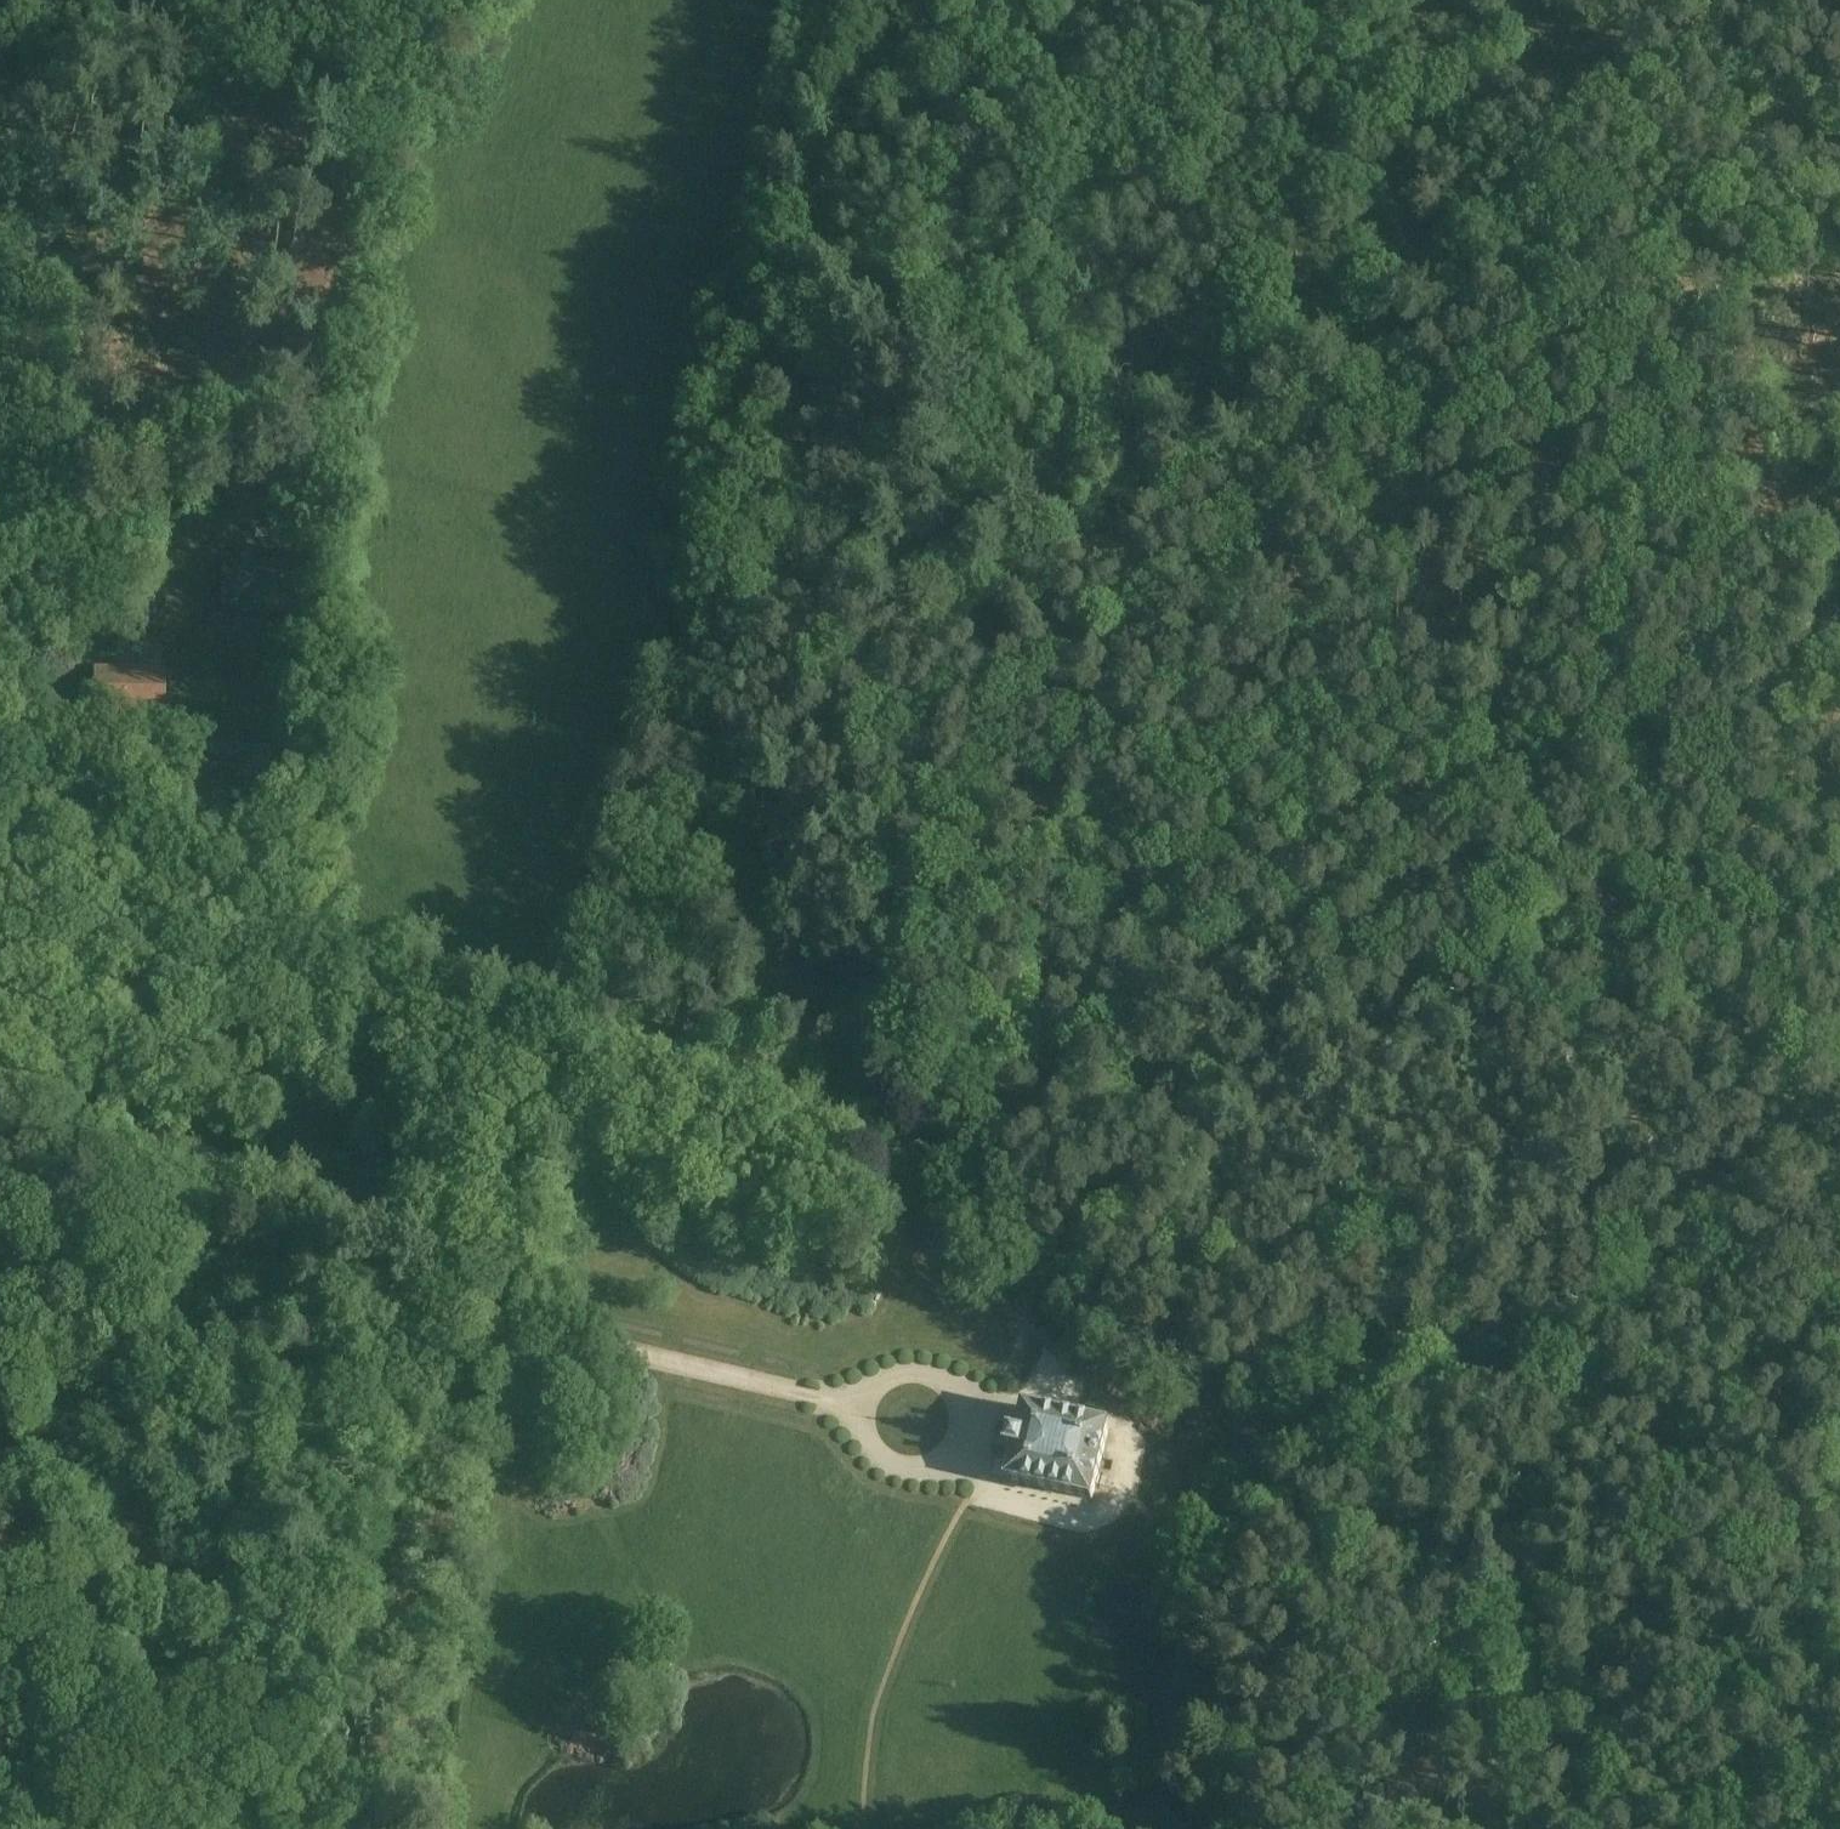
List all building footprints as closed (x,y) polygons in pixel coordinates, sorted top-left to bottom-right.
[(220,562),(218,612),(294,613),(295,562),(220,562)] [(94,669),(94,720),(160,720),(160,670),(94,669)] [(186,741),(183,777),(240,780),(240,778),(241,749),(241,743),(186,741)] [(270,750),(241,749),(240,778),(269,779),(270,750)] [(1004,1448),(1003,1452),(1012,1454),(1006,1479),(1090,1498),(1108,1426),(1024,1406),(1016,1437),(1007,1435),(1004,1448)]
